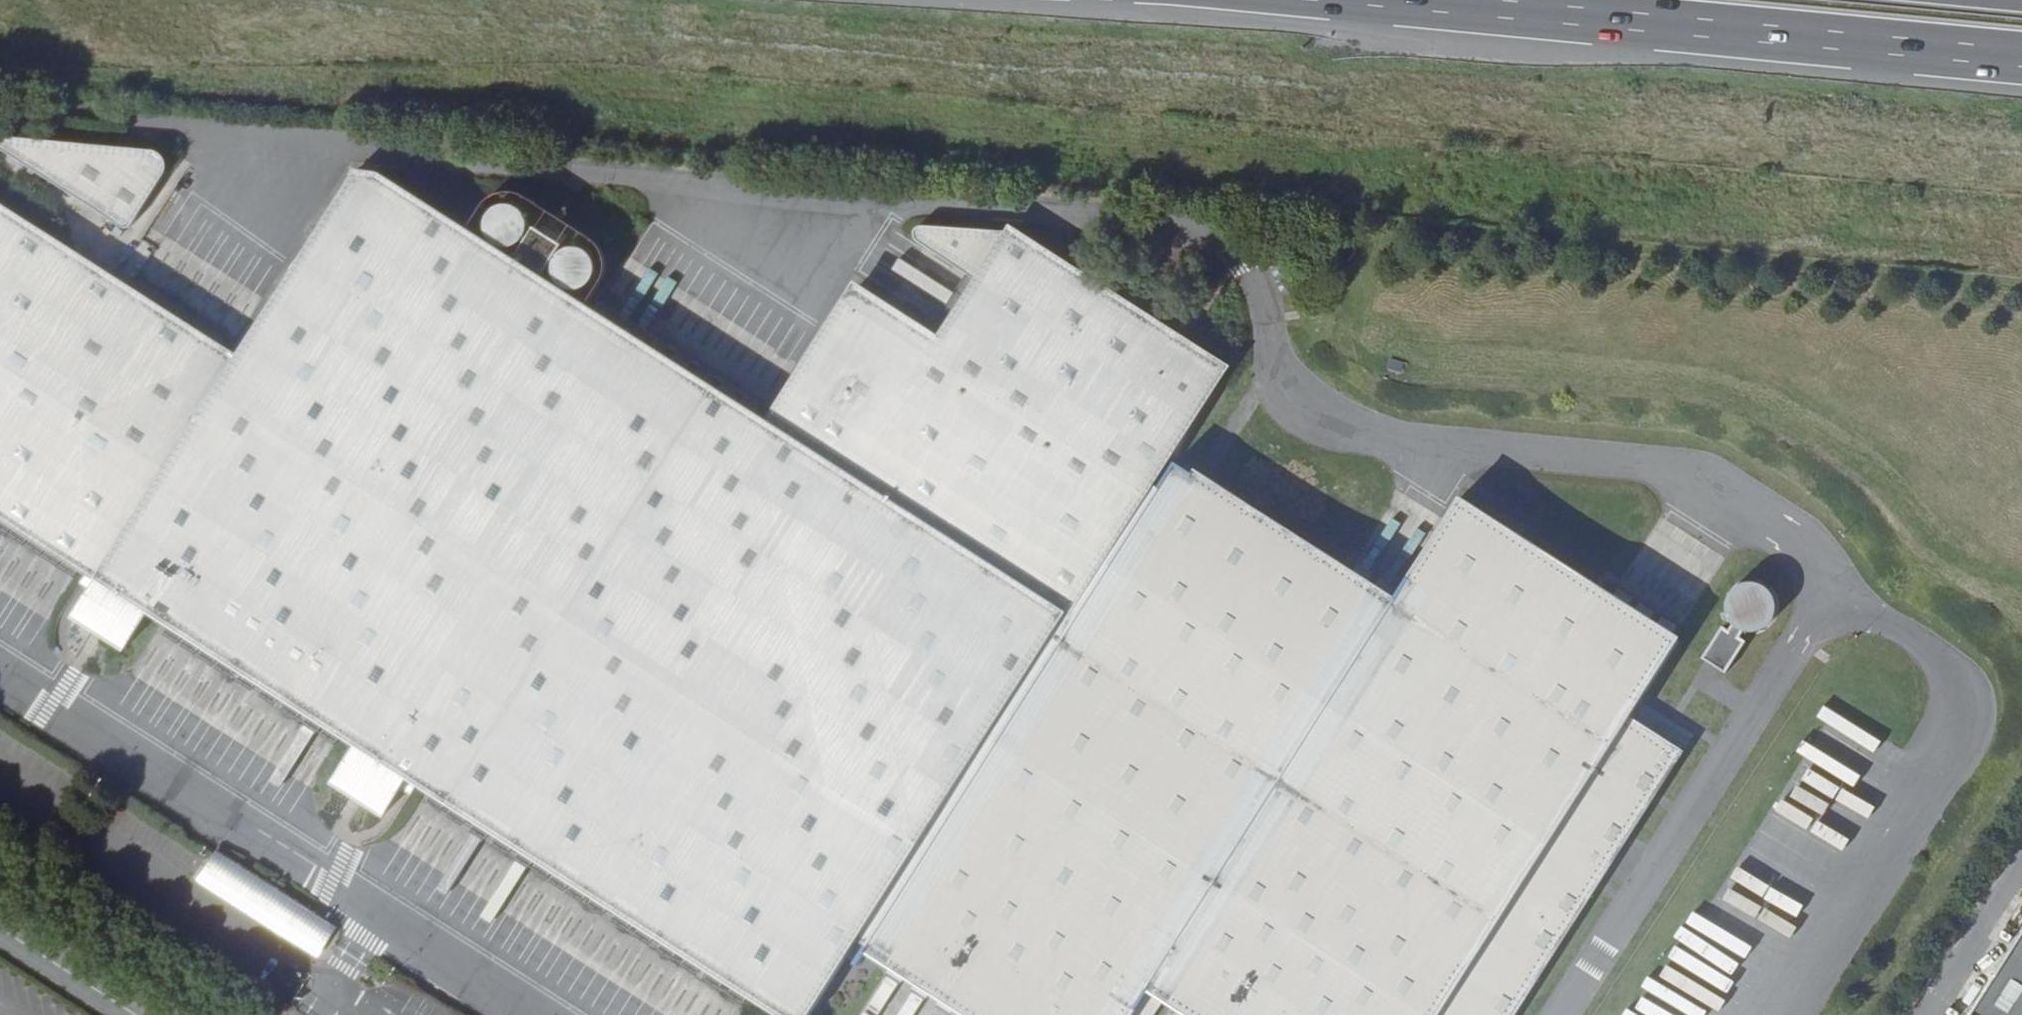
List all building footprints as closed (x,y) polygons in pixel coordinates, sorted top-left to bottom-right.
[(78,232),(106,247),(111,246),(115,243),(154,183),(155,179),(154,176),(149,171),(142,168),(0,154),(0,180),(78,232)] [(2,544),(81,596),(59,632),(109,664),(133,630),(341,762),(318,798),(369,831),(394,794),(734,1014),(809,1014),(830,982),(1134,511),(1213,389),(1136,337),(1161,299),(1140,285),(1115,324),(995,244),(909,237),(906,242),(976,287),(930,358),(845,304),(757,442),(359,188),(342,187),(220,375),(0,234),(0,543),(2,544)] [(875,939),(988,1014),(1135,1014),(1153,988),(1196,1014),(1521,1014),(1688,753),(1634,711),(1686,647),(1464,507),(1363,659),(1146,520),(875,939)] [(830,982),(842,990),(875,939),(1146,520),(1134,511),(830,982)] [(1726,621),(1702,659),(1725,673),(1750,633),(1758,638),(1782,600),(1743,576),(1717,616),(1726,621)] [(324,928),(229,868),(216,889),(309,949),(324,928)] [(1971,1010),(1979,1014),(2021,1014),(2021,928),(1971,1010)] [(293,988),(281,980),(272,994),(285,1002),(293,988)]
